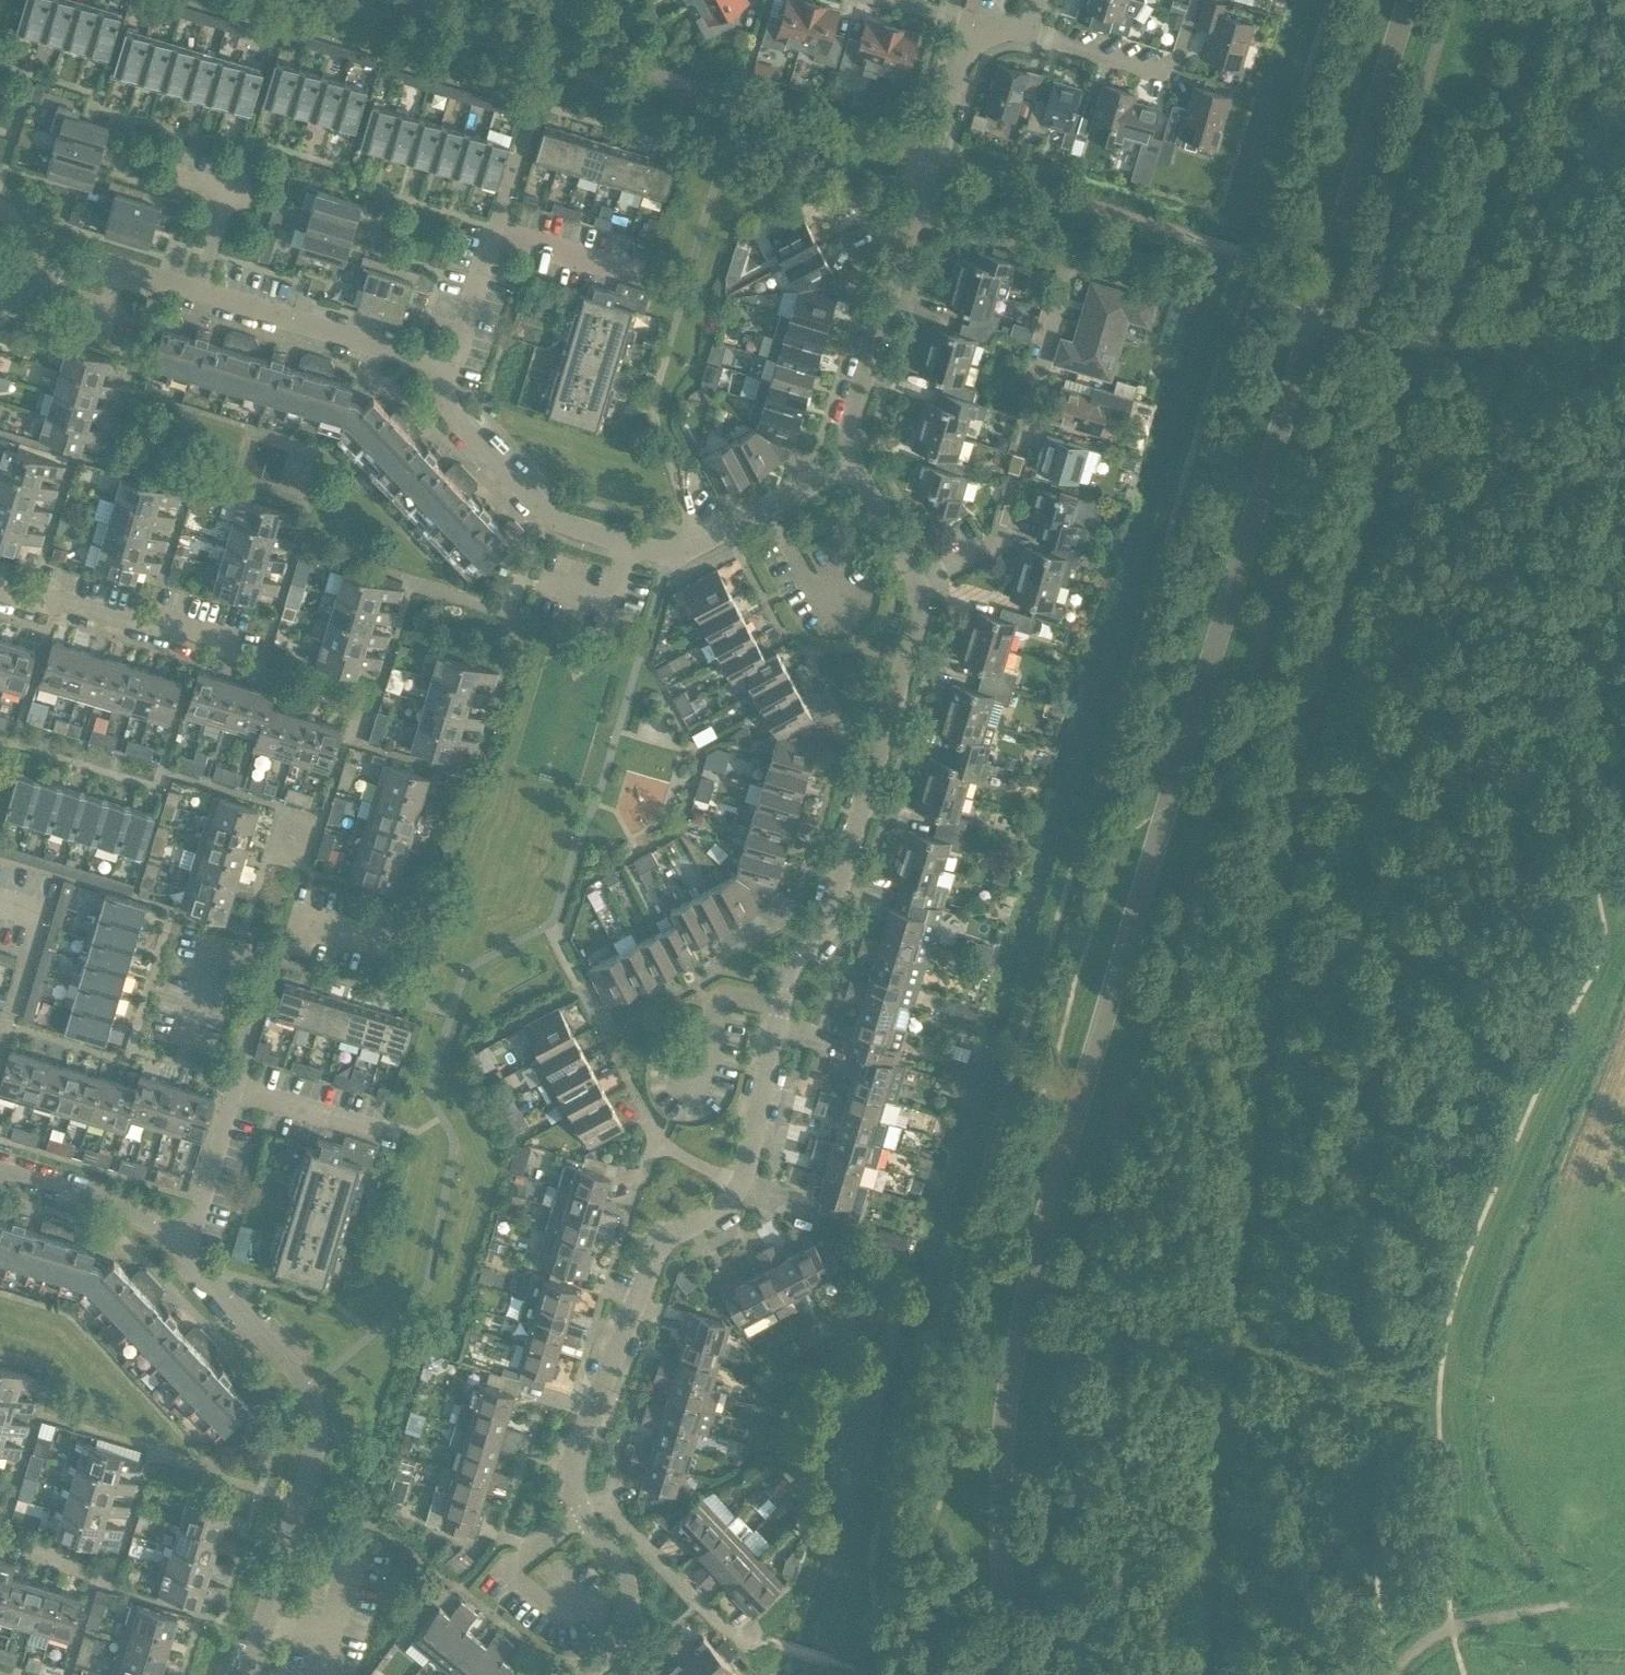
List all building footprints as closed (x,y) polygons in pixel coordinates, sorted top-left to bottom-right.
[(40,36),(50,0),(25,0),(16,28),(40,36)] [(62,42),(74,2),(68,0),(50,0),(40,36),(62,42)] [(160,0),(130,0),(129,1),(157,9),(160,0)] [(157,9),(180,16),(183,6),(163,0),(160,0),(157,9)] [(695,0),(703,14),(695,18),(707,39),(730,26),(724,14),(748,2),(747,0),(696,0),(695,0)] [(761,43),(783,50),(785,42),(800,46),(813,2),(805,0),(787,0),(781,21),(768,17),(761,43)] [(1077,20),(1098,26),(1127,35),(1133,15),(1136,15),(1145,1),(1141,0),(1083,0),(1081,7),(1077,20)] [(1170,9),(1185,14),(1188,3),(1176,0),(1173,0),(1170,9)] [(1251,24),(1219,14),(1222,4),(1209,0),(1206,0),(1198,25),(1214,30),(1205,57),(1238,67),(1251,24)] [(62,42),(85,49),(97,9),(74,2),(62,42)] [(813,2),(800,46),(815,51),(813,59),(835,65),(843,40),(831,36),(838,10),(813,2)] [(98,4),(97,9),(85,49),(108,56),(120,16),(108,12),(109,7),(98,4)] [(183,6),(180,16),(202,23),(205,13),(183,6)] [(1171,11),(1167,25),(1179,29),(1183,15),(1171,11)] [(205,13),(202,23),(225,29),(228,19),(205,13)] [(879,69),(892,26),(867,18),(859,44),(847,41),(839,66),(861,73),(864,65),(879,69)] [(228,19),(225,29),(248,36),(251,26),(228,19)] [(136,78),(149,37),(137,34),(138,30),(128,26),(126,31),(125,30),(113,71),(136,78)] [(251,26),(248,36),(272,43),(275,33),(251,26)] [(892,26),(879,69),(894,74),(891,82),(914,89),(921,63),(909,59),(917,34),(892,26)] [(305,46),(308,36),(284,29),(281,39),(305,46)] [(308,36),(305,46),(328,53),(331,43),(308,36)] [(159,85),(171,44),(149,37),(136,78),(159,85)] [(331,43),(328,53),(351,60),(354,50),(331,43)] [(182,92),(194,51),(171,44),(159,85),(182,92)] [(354,50),(351,60),(374,67),(377,57),(354,50)] [(194,51),(182,92),(204,99),(217,58),(194,51)] [(227,105),(239,65),(227,61),(228,56),(218,53),(217,58),(204,99),(227,105)] [(756,60),(752,74),(762,77),(764,78),(776,81),(780,68),(756,60)] [(286,110),(299,69),(275,62),(263,103),(286,110)] [(239,65),(227,105),(250,113),(263,72),(239,65)] [(1014,119),(1028,73),(999,65),(985,111),(1014,119)] [(403,82),(406,73),(383,66),(380,75),(403,82)] [(321,76),(299,69),(286,110),(309,116),(321,76)] [(331,123),(344,83),(331,79),(333,74),(323,71),(321,76),(309,116),(331,123)] [(406,73),(403,82),(426,89),(429,79),(406,73)] [(429,79),(426,89),(449,96),(451,86),(429,79)] [(1034,98),(1026,127),(1046,133),(1048,124),(1077,133),(1077,132),(1082,116),(1082,115),(1073,112),(1080,89),(1053,81),(1047,101),(1034,98)] [(344,83),(331,123),(355,130),(367,90),(344,83)] [(1148,140),(1157,109),(1132,102),(1134,94),(1104,85),(1089,135),(1120,144),(1123,132),(1148,140)] [(451,86),(449,96),(471,103),(474,93),(451,86)] [(1215,145),(1229,97),(1194,86),(1187,108),(1172,104),(1162,139),(1195,148),(1197,139),(1215,145)] [(474,93),(471,103),(494,109),(496,100),(474,93)] [(859,96),(856,104),(866,107),(870,96),(862,94),(859,96)] [(1023,98),(1018,113),(1028,116),(1033,101),(1023,98)] [(496,100),(494,109),(518,116),(521,107),(496,100)] [(383,152),(395,111),(372,104),(359,145),(383,152)] [(58,105),(50,129),(58,132),(58,134),(102,147),(107,128),(77,119),(80,111),(58,105)] [(395,111),(383,152),(405,159),(418,118),(405,114),(406,109),(397,106),(395,111)] [(418,118),(405,159),(428,166),(440,124),(428,121),(429,116),(419,113),(418,118)] [(974,113),(968,131),(983,136),(989,117),(974,113)] [(1082,116),(1077,132),(1086,134),(1090,118),(1082,116)] [(440,124),(428,166),(450,172),(463,131),(450,127),(452,123),(442,120),(441,125),(440,124)] [(557,168),(568,132),(545,125),(534,161),(557,168)] [(21,128),(17,142),(33,146),(37,133),(21,128)] [(463,131),(450,172),(473,179),(485,138),(463,131)] [(568,132),(557,168),(578,175),(589,138),(568,132)] [(52,153),(96,166),(102,147),(58,134),(52,153)] [(1075,137),(1071,152),(1080,155),(1085,140),(1075,137)] [(485,138),(473,179),(496,186),(508,145),(485,138)] [(589,138),(578,175),(600,181),(610,145),(589,138)] [(1022,141),(1019,153),(1031,156),(1034,145),(1022,141)] [(610,145),(600,181),(620,187),(631,151),(610,145)] [(631,151),(620,187),(642,194),(653,158),(631,151)] [(52,153),(46,172),(80,182),(90,185),(96,166),(52,153)] [(653,158),(642,194),(664,200),(675,164),(653,158)] [(110,210),(154,224),(158,209),(175,214),(179,199),(111,179),(108,189),(116,191),(110,210)] [(312,209),(355,222),(361,204),(317,190),(312,209)] [(538,207),(540,199),(525,194),(522,203),(538,207)] [(566,216),(569,208),(554,203),(552,211),(566,216)] [(569,208),(566,216),(581,220),(583,212),(569,208)] [(355,222),(312,209),(306,228),(349,242),(355,222)] [(154,224),(110,210),(104,230),(148,243),(154,224)] [(608,228),(611,220),(597,216),(594,224),(608,228)] [(783,265),(818,246),(802,216),(767,234),(783,265)] [(611,220),(608,228),(624,233),(626,225),(611,220)] [(349,242),(306,228),(300,248),(344,261),(349,242)] [(652,241),(654,233),(640,229),(637,237),(652,241)] [(783,265),(772,271),(782,290),(796,289),(796,290),(821,288),(823,284),(817,272),(829,266),(818,246),(783,265)] [(956,263),(952,276),(954,277),(953,282),(998,296),(1006,298),(1010,285),(1016,262),(989,254),(985,267),(972,263),(960,259),(958,263),(956,263)] [(362,287),(406,300),(411,285),(419,288),(423,273),(363,255),(360,265),(368,268),(362,287)] [(823,284),(835,278),(829,266),(817,272),(823,284)] [(741,272),(729,268),(726,278),(728,285),(740,276),(741,272)] [(602,429),(637,310),(644,312),(650,291),(619,282),(616,291),(591,284),(587,295),(579,293),(544,412),(602,429)] [(998,296),(953,282),(946,304),(972,312),(968,325),(993,333),(995,333),(1000,317),(992,314),(998,296)] [(1145,323),(1151,302),(1092,284),(1074,345),(1062,342),(1056,362),(1109,378),(1127,318),(1145,323)] [(406,300),(362,287),(356,307),(400,320),(406,300)] [(789,317),(826,328),(833,307),(820,303),(824,291),(821,288),(796,290),(797,291),(789,317)] [(836,295),(824,291),(820,303),(833,307),(836,295)] [(149,374),(186,385),(203,329),(197,327),(194,337),(180,333),(184,321),(179,314),(168,311),(149,374)] [(779,314),(773,336),(820,350),(826,328),(789,317),(779,314)] [(925,351),(970,364),(977,341),(990,344),(993,333),(968,325),(961,323),(957,335),(932,327),(925,351)] [(186,385),(225,396),(244,333),(232,330),(225,333),(221,346),(206,341),(209,330),(203,329),(186,385)] [(225,396),(261,407),(278,351),(272,349),(269,359),(254,355),(258,342),(255,336),(244,333),(225,396)] [(773,336),(767,356),(776,359),(814,370),(820,350),(773,336)] [(101,382),(101,381),(105,369),(123,375),(127,364),(68,346),(60,370),(101,382)] [(261,407),(300,419),(319,355),(308,352),(300,355),(296,368),(281,363),(284,353),(278,351),(261,407)] [(940,394),(954,398),(972,403),(976,391),(963,387),(970,364),(925,351),(918,374),(944,382),(940,394)] [(319,355),(300,419),(337,430),(357,401),(348,398),(352,384),(331,378),(334,365),(331,359),(319,355)] [(769,381),(807,392),(814,370),(776,359),(769,381)] [(94,404),(98,392),(116,397),(120,386),(101,381),(101,382),(60,370),(54,392),(94,404)] [(761,378),(754,400),(801,414),(807,392),(769,381),(761,378)] [(1062,386),(1051,420),(1098,434),(1105,412),(1125,419),(1131,397),(1094,385),(1091,395),(1090,395),(1062,386)] [(94,404),(54,392),(47,415),(87,427),(87,426),(91,414),(109,420),(113,409),(94,404)] [(337,430),(366,460),(415,413),(406,405),(398,404),(389,413),(373,397),(363,407),(357,401),(337,430)] [(918,425),(962,438),(969,416),(983,420),(987,408),(972,403),(954,398),(951,410),(925,402),(918,425)] [(754,400),(749,418),(758,421),(755,428),(774,443),(776,442),(778,443),(782,430),(795,434),(801,414),(754,400)] [(366,460),(393,488),(437,446),(432,442),(424,450),(413,439),(423,429),(423,422),(415,413),(366,460)] [(87,427),(47,415),(40,438),(80,450),(84,437),(102,442),(106,432),(87,426),(87,427)] [(917,430),(915,429),(911,443),(912,443),(911,448),(937,455),(933,467),(962,476),(962,477),(967,479),(970,466),(955,461),(962,438),(918,425),(917,430)] [(730,442),(749,476),(769,466),(762,454),(774,448),(774,443),(755,428),(730,442)] [(778,443),(791,446),(795,434),(782,430),(778,443)] [(1078,483),(1088,450),(1046,438),(1037,470),(1078,483)] [(749,476),(730,442),(699,458),(717,493),(749,476)] [(393,488),(421,517),(469,471),(461,462),(453,461),(443,470),(432,458),(441,450),(437,446),(393,488)] [(0,464),(0,472),(38,483),(39,482),(42,471),(61,477),(64,465),(5,448),(0,464)] [(780,460),(774,448),(762,454),(769,466),(780,460)] [(918,462),(910,487),(936,495),(932,508),(940,524),(966,510),(961,501),(968,479),(967,479),(962,477),(962,476),(933,467),(918,462)] [(421,517),(448,545),(491,504),(487,499),(478,507),(467,496),(476,487),(477,479),(469,471),(421,517)] [(32,505),(35,493),(54,499),(58,488),(39,482),(38,483),(0,472),(0,496),(32,506),(32,505)] [(155,512),(156,511),(159,499),(178,504),(181,494),(122,476),(115,500),(155,512)] [(1041,539),(1053,543),(1081,551),(1087,530),(1071,525),(1078,501),(1036,489),(1029,514),(1047,519),(1041,539)] [(0,496),(0,522),(25,529),(25,528),(28,516),(47,522),(51,511),(32,505),(32,506),(0,496)] [(273,533),(274,531),(277,520),(296,525),(299,515),(241,497),(234,521),(273,533)] [(155,512),(115,500),(108,522),(149,534),(149,533),(152,522),(171,527),(174,516),(156,511),(155,512)] [(491,504),(448,545),(475,573),(523,527),(515,519),(507,518),(497,527),(487,516),(496,508),(491,504)] [(273,533),(234,521),(227,544),(267,556),(267,555),(271,543),(289,548),(292,537),(274,531),(273,533)] [(0,522),(0,547),(18,552),(22,539),(41,545),(44,534),(25,528),(25,529),(0,522)] [(149,534),(108,522),(101,545),(142,557),(142,556),(145,545),(164,551),(167,539),(149,533),(149,534)] [(1018,573),(1059,585),(1065,565),(1076,568),(1081,551),(1053,543),(1050,554),(1026,547),(1018,573)] [(267,556),(227,544),(220,566),(260,578),(260,577),(264,565),(282,571),(285,560),(267,555),(267,556)] [(142,557),(101,545),(94,568),(135,580),(139,567),(158,572),(161,562),(142,556),(142,557)] [(260,578),(220,566),(213,589),(253,601),(257,588),(275,594),(278,583),(260,577),(260,578)] [(682,588),(694,610),(728,592),(716,569),(682,588)] [(377,608),(377,606),(380,595),(399,600),(402,590),(342,572),(335,596),(377,608)] [(1059,585),(1018,573),(1011,598),(1035,605),(1031,616),(1035,617),(1058,624),(1063,608),(1053,605),(1059,585)] [(706,632),(740,614),(728,592),(694,610),(706,632)] [(377,608),(335,596),(329,617),(370,629),(370,628),(374,617),(393,623),(396,612),(377,606),(377,608)] [(967,637),(1008,649),(1014,629),(1030,634),(1035,617),(1031,616),(1002,607),(998,619),(974,612),(967,637)] [(717,655),(752,636),(740,614),(706,632),(717,655)] [(370,629),(329,617),(322,641),(363,653),(364,652),(367,640),(386,645),(389,634),(370,628),(370,629)] [(729,677),(764,658),(752,636),(717,655),(729,677)] [(980,681),(1012,691),(1018,674),(1002,669),(1008,649),(967,637),(959,663),(983,670),(980,681)] [(2,688),(15,644),(0,639),(0,687),(2,688)] [(59,691),(72,646),(54,641),(40,685),(59,691)] [(363,653),(322,641),(315,663),(356,675),(361,661),(380,667),(382,657),(364,652),(363,653)] [(15,644),(2,688),(22,693),(35,649),(15,644)] [(72,646),(59,691),(76,696),(90,652),(72,646)] [(90,652),(76,696),(95,702),(108,657),(90,652)] [(764,658),(729,677),(730,679),(742,672),(753,693),(788,674),(776,652),(764,658)] [(472,690),(472,689),(476,677),(495,682),(498,672),(439,654),(431,678),(472,690)] [(108,657),(95,702),(112,707),(125,663),(108,657)] [(661,677),(673,670),(668,661),(656,668),(661,677)] [(125,663),(112,707),(130,713),(143,668),(125,663)] [(143,668),(130,713),(148,718),(161,674),(143,668)] [(204,721),(217,677),(199,672),(186,715),(204,721)] [(161,674),(148,718),(167,724),(181,680),(161,674)] [(788,674),(753,693),(765,715),(800,696),(788,674)] [(217,677),(204,721),(223,726),(236,682),(217,677)] [(472,690),(431,678),(425,701),(465,712),(466,711),(469,699),(488,705),(491,694),(472,689),(472,690)] [(1012,691),(980,681),(976,692),(952,685),(945,710),(986,723),(996,726),(1002,705),(1008,706),(1012,691)] [(236,682),(223,726),(241,731),(254,688),(236,682)] [(241,731),(257,736),(259,737),(268,706),(269,706),(273,693),(254,688),(241,731)] [(682,716),(694,709),(684,691),(672,698),(682,716)] [(776,736),(819,731),(800,696),(765,715),(776,736)] [(458,735),(459,734),(463,722),(481,727),(484,717),(466,711),(465,712),(425,701),(418,723),(458,735)] [(272,755),(285,711),(269,706),(268,706),(259,737),(257,736),(254,750),(272,755)] [(986,723),(945,710),(937,736),(961,743),(957,753),(984,762),(989,745),(980,742),(986,723)] [(42,727),(46,715),(33,711),(29,723),(42,727)] [(285,711),(272,755),(290,760),(303,716),(285,711)] [(368,742),(378,746),(387,715),(377,712),(368,742)] [(303,716),(290,760),(308,766),(321,721),(303,716)] [(66,733),(69,722),(56,718),(53,730),(66,733)] [(321,721),(308,766),(328,771),(341,727),(321,721)] [(69,722),(66,733),(78,737),(81,726),(69,722)] [(458,735),(418,723),(411,745),(452,757),(456,745),(475,750),(478,739),(459,734),(458,735)] [(102,744),(105,733),(92,729),(89,740),(102,744)] [(819,731),(776,736),(771,754),(809,766),(819,731)] [(105,733),(102,744),(114,748),(118,737),(105,733)] [(138,755),(141,744),(128,740),(124,751),(138,755)] [(141,744),(138,755),(150,759),(154,747),(141,744)] [(923,783),(963,795),(969,775),(985,779),(990,763),(984,762),(957,753),(954,766),(930,759),(923,783)] [(764,778),(801,790),(809,766),(771,754),(764,778)] [(189,771),(193,759),(180,756),(177,767),(189,771)] [(193,759),(189,771),(202,775),(206,763),(193,759)] [(342,771),(354,774),(357,763),(345,760),(342,771)] [(378,781),(422,794),(428,776),(383,763),(378,781)] [(226,782),(229,770),(216,766),(213,778),(226,782)] [(229,770),(226,782),(238,785),(242,774),(229,770)] [(354,774),(342,771),(337,785),(349,789),(354,774)] [(29,821),(40,781),(17,774),(5,814),(29,821)] [(262,792),(265,781),(252,777),(249,788),(262,792)] [(708,802),(714,782),(700,778),(694,798),(708,802)] [(756,803),(794,814),(801,790),(764,778),(756,803)] [(51,828),(63,787),(40,781),(29,821),(51,828)] [(265,781),(262,792),(274,796),(278,784),(265,781)] [(422,794),(378,781),(373,799),(417,812),(422,794)] [(963,795),(923,783),(915,809),(938,816),(935,827),(962,835),(967,818),(957,815),(963,795)] [(74,835),(86,794),(63,787),(51,828),(74,835)] [(297,803),(301,791),(288,787),(285,799),(297,803)] [(165,802),(177,805),(180,793),(168,790),(165,802)] [(301,791),(297,803),(310,806),(314,795),(301,791)] [(96,841),(108,801),(86,794),(74,835),(96,841)] [(207,815),(252,828),(257,809),(213,796),(207,815)] [(331,807),(343,810),(346,799),(334,796),(331,807)] [(417,812),(373,799),(367,818),(412,831),(417,812)] [(119,848),(131,807),(108,801),(96,841),(119,848)] [(177,805),(165,802),(161,816),(172,819),(177,805)] [(749,827),(787,838),(794,814),(756,803),(749,827)] [(131,807),(119,848),(142,855),(154,814),(131,807)] [(343,810),(331,807),(327,821),(339,825),(343,810)] [(252,828),(207,815),(202,832),(246,846),(252,828)] [(412,831),(367,818),(362,836),(406,849),(412,831)] [(154,838),(166,841),(169,829),(158,826),(154,838)] [(742,851),(780,862),(787,838),(749,827),(742,851)] [(900,857),(942,869),(948,848),(958,851),(962,835),(935,827),(931,839),(907,832),(900,857)] [(246,846),(202,832),(196,851),(241,864),(246,846)] [(320,843),(332,846),(335,835),(323,832),(320,843)] [(357,854),(401,867),(406,849),(362,836),(357,854)] [(166,841),(154,838),(150,851),(162,855),(166,841)] [(332,846),(320,843),(316,857),(328,861),(332,846)] [(20,850),(0,844),(0,855),(17,860),(20,850)] [(20,850),(17,860),(40,866),(43,857),(20,850)] [(241,864),(196,851),(191,868),(236,882),(241,864)] [(640,873),(657,864),(651,851),(633,861),(640,873)] [(735,875),(768,902),(780,862),(742,851),(735,875)] [(401,867),(357,854),(351,873),(395,886),(401,867)] [(43,857),(40,866),(62,873),(65,863),(43,857)] [(942,869),(900,857),(892,882),(903,885),(900,896),(940,908),(946,886),(938,884),(942,869)] [(143,874),(155,877),(159,865),(147,862),(143,874)] [(65,863),(62,873),(85,880),(88,870),(65,863)] [(236,882),(191,868),(186,886),(230,899),(236,882)] [(88,870),(85,880),(107,887),(110,877),(88,870)] [(619,880),(614,871),(603,877),(608,887),(619,880)] [(155,877),(143,874),(139,887),(151,891),(155,877)] [(768,902),(735,875),(716,885),(735,920),(768,902)] [(110,877),(107,887),(131,894),(134,884),(110,877)] [(57,903),(67,906),(74,883),(64,880),(57,903)] [(694,897),(713,932),(735,920),(716,885),(694,897)] [(230,899),(186,886),(180,906),(224,919),(230,899)] [(98,915),(140,928),(147,904),(105,892),(98,915)] [(885,907),(882,917),(886,918),(883,930),(931,944),(941,909),(940,908),(900,896),(898,896),(894,909),(885,907)] [(672,909),(691,944),(713,932),(694,897),(672,909)] [(50,925),(60,928),(67,906),(57,903),(50,925)] [(691,944),(672,909),(670,910),(676,922),(656,933),(675,967),(697,955),(691,944)] [(92,938),(133,950),(140,928),(98,915),(92,938)] [(43,948),(53,951),(60,928),(50,925),(43,948)] [(862,937),(859,946),(914,963),(924,966),(931,944),(883,930),(879,942),(862,937)] [(675,967),(656,933),(634,945),(653,979),(675,967)] [(85,960),(126,973),(133,950),(92,938),(85,960)] [(653,979),(634,945),(612,956),(630,991),(653,979)] [(859,946),(856,955),(874,961),(870,973),(907,984),(918,987),(924,966),(914,963),(859,946)] [(37,970),(47,973),(53,951),(43,948),(37,970)] [(14,967),(17,957),(0,952),(0,963),(14,967)] [(630,991),(612,956),(587,970),(606,1004),(630,991)] [(78,983),(119,995),(126,973),(85,960),(78,983)] [(30,993),(40,996),(47,973),(37,970),(30,993)] [(849,979),(846,989),(901,1005),(912,1009),(918,987),(907,984),(870,973),(867,985),(849,979)] [(296,1024),(307,988),(286,981),(275,1017),(296,1024)] [(71,1005),(113,1017),(119,995),(78,983),(71,1005)] [(318,1031),(329,995),(307,988),(296,1024),(318,1031)] [(846,989),(844,998),(861,1003),(858,1016),(906,1030),(912,1009),(901,1005),(846,989)] [(40,996),(30,993),(22,1018),(32,1021),(40,996)] [(340,1038),(351,1002),(329,995),(318,1031),(340,1038)] [(361,1044),(372,1008),(351,1002),(340,1038),(361,1044)] [(113,1017),(71,1005),(64,1028),(106,1041),(113,1017)] [(540,1056),(575,1037),(558,1006),(523,1025),(540,1056)] [(372,1008),(361,1044),(383,1051),(395,1015),(372,1008)] [(395,1015),(383,1051),(405,1058),(416,1022),(395,1015)] [(849,1025),(842,1049),(850,1051),(864,1055),(896,1065),(906,1030),(858,1016),(854,1027),(849,1025)] [(551,1076),(586,1057),(575,1037),(540,1056),(551,1076)] [(29,1055),(11,1049),(0,1085),(0,1095),(16,1099),(29,1055)] [(276,1063),(279,1055),(264,1051),(262,1059),(276,1063)] [(850,1051),(843,1074),(853,1077),(849,1089),(881,1098),(895,1102),(905,1067),(896,1065),(864,1055),(850,1051)] [(34,1105),(48,1060),(29,1055),(16,1099),(34,1105)] [(561,1096),(596,1077),(586,1057),(551,1076),(561,1096)] [(52,1110),(65,1066),(48,1060),(34,1105),(52,1110)] [(306,1072),(308,1064),(295,1060),(292,1068),(306,1072)] [(308,1064),(306,1072),(321,1077),(323,1069),(308,1064)] [(70,1116),(84,1071),(65,1066),(52,1110),(70,1116)] [(88,1121),(102,1077),(84,1071),(70,1116),(88,1121)] [(349,1086),(351,1078),(336,1073),(334,1081),(349,1086)] [(146,1124),(159,1081),(140,1075),(136,1087),(138,1088),(128,1119),(129,1119),(146,1124)] [(106,1126),(120,1082),(102,1077),(88,1121),(106,1126)] [(572,1115),(607,1096),(596,1077),(561,1096),(572,1115)] [(351,1078),(349,1086),(362,1090),(365,1082),(351,1078)] [(164,1130),(177,1086),(159,1081),(146,1124),(164,1130)] [(120,1082),(106,1126),(126,1132),(129,1119),(128,1119),(138,1088),(136,1087),(120,1082)] [(177,1086),(164,1130),(182,1135),(195,1091),(177,1086)] [(392,1099),(394,1091),(381,1087),(378,1095),(392,1099)] [(820,1090),(816,1102),(825,1105),(875,1120),(889,1124),(895,1102),(881,1098),(849,1089),(847,1098),(820,1090)] [(195,1091),(182,1135),(200,1141),(214,1097),(195,1091)] [(607,1096),(572,1115),(589,1147),(624,1128),(607,1096)] [(816,1102),(814,1112),(824,1115),(840,1120),(836,1132),(882,1146),(889,1124),(875,1120),(825,1105),(816,1102)] [(511,1123),(523,1116),(518,1107),(506,1114),(511,1123)] [(523,1116),(511,1123),(516,1132),(528,1126),(523,1116)] [(23,1142),(27,1130),(14,1126),(10,1138),(23,1142)] [(27,1130),(23,1142),(36,1146),(39,1134),(27,1130)] [(815,1138),(813,1148),(874,1166),(876,1167),(882,1146),(836,1132),(833,1143),(815,1138)] [(371,1167),(378,1144),(346,1135),(343,1144),(318,1137),(315,1147),(307,1145),(271,1265),(328,1282),(363,1164),(371,1167)] [(59,1153),(63,1141),(50,1137),(46,1149),(59,1153)] [(63,1141),(59,1153),(71,1156),(75,1145),(63,1141)] [(95,1163),(99,1152),(86,1148),(83,1160),(95,1163)] [(813,1148),(810,1157),(828,1162),(824,1174),(856,1184),(867,1187),(874,1166),(813,1148)] [(99,1152),(95,1163),(108,1167),(111,1155),(99,1152)] [(557,1185),(603,1198),(607,1186),(612,1188),(615,1178),(606,1175),(610,1162),(585,1155),(582,1167),(564,1162),(557,1185)] [(131,1174),(135,1162),(122,1159),(118,1170),(131,1174)] [(135,1162),(131,1174),(143,1178),(147,1166),(135,1162)] [(168,1185),(171,1173),(158,1169),(154,1181),(168,1185)] [(171,1173),(168,1185),(179,1188),(183,1177),(171,1173)] [(816,1184),(813,1195),(821,1198),(817,1211),(827,1213),(842,1218),(845,1219),(857,1222),(867,1187),(856,1184),(824,1174),(821,1186),(816,1184)] [(551,1206),(614,1224),(617,1216),(599,1211),(603,1198),(557,1185),(551,1206)] [(544,1227),(591,1241),(594,1229),(611,1235),(614,1224),(551,1206),(544,1227)] [(4,1270),(42,1282),(60,1219),(49,1216),(43,1220),(39,1232),(24,1227),(25,1222),(19,1221),(4,1270)] [(4,1270),(19,1221),(12,1219),(11,1223),(0,1220),(0,1269),(4,1270)] [(60,1219),(42,1282),(80,1293),(98,1264),(90,1261),(94,1248),(71,1241),(75,1230),(72,1223),(60,1219)] [(591,1241),(544,1227),(534,1262),(552,1267),(563,1270),(567,1258),(589,1265),(592,1255),(587,1253),(591,1241)] [(794,1254),(813,1288),(831,1278),(837,1288),(850,1281),(828,1240),(816,1247),(812,1239),(802,1244),(804,1248),(794,1254)] [(813,1288),(794,1254),(783,1260),(774,1244),(766,1249),(793,1299),(813,1288)] [(755,1275),(774,1309),(793,1299),(766,1249),(757,1254),(765,1269),(755,1275)] [(80,1293),(107,1322),(155,1277),(147,1268),(138,1267),(129,1276),(114,1259),(103,1269),(98,1264),(80,1293)] [(525,1297),(570,1310),(573,1299),(579,1300),(582,1290),(559,1283),(563,1270),(552,1267),(548,1280),(532,1275),(525,1297)] [(741,1277),(719,1289),(740,1327),(774,1309),(755,1275),(743,1281),(741,1277)] [(107,1322),(134,1350),(173,1314),(168,1309),(164,1313),(154,1302),(163,1294),(163,1286),(155,1277),(107,1322)] [(519,1319),(531,1322),(581,1337),(583,1328),(566,1323),(570,1310),(525,1297),(519,1319)] [(134,1350),(161,1379),(209,1334),(201,1326),(192,1325),(184,1333),(173,1322),(177,1318),(173,1314),(134,1350)] [(681,1355),(718,1366),(725,1344),(714,1341),(718,1327),(694,1320),(691,1334),(681,1331),(678,1341),(684,1343),(681,1355)] [(525,1343),(557,1353),(560,1342),(578,1347),(581,1337),(531,1322),(525,1343)] [(161,1379),(188,1407),(226,1371),(222,1366),(218,1370),(208,1359),(217,1351),(217,1343),(209,1334),(161,1379)] [(557,1353),(525,1343),(518,1366),(522,1367),(519,1379),(518,1381),(523,1382),(542,1388),(546,1375),(556,1378),(559,1367),(553,1366),(557,1353)] [(718,1366),(681,1355),(677,1366),(660,1361),(657,1371),(712,1387),(718,1366)] [(16,1396),(20,1384),(39,1389),(42,1378),(0,1366),(0,1392),(16,1397),(16,1396)] [(482,1383),(475,1405),(507,1415),(510,1403),(516,1405),(523,1382),(518,1381),(519,1379),(490,1370),(486,1384),(482,1383)] [(226,1371),(188,1407),(216,1437),(264,1392),(255,1383),(247,1383),(238,1391),(227,1379),(231,1375),(226,1371)] [(668,1398),(713,1411),(719,1389),(712,1387),(657,1371),(654,1380),(672,1385),(668,1398)] [(10,1418),(13,1407),(32,1412),(35,1401),(16,1396),(16,1397),(0,1392),(0,1417),(10,1419),(10,1418)] [(644,1413),(707,1432),(713,1411),(668,1398),(665,1409),(647,1404),(644,1413)] [(455,1423),(519,1441),(522,1432),(504,1427),(507,1415),(475,1405),(462,1401),(455,1423)] [(655,1440),(693,1452),(699,1431),(707,1433),(707,1432),(644,1413),(641,1422),(659,1428),(655,1440)] [(3,1441),(7,1429),(25,1434),(29,1424),(10,1418),(10,1419),(0,1417),(0,1442),(3,1442),(3,1441)] [(519,1441),(455,1423),(449,1444),(462,1448),(495,1458),(498,1446),(516,1451),(519,1441)] [(693,1452),(655,1440),(652,1452),(634,1446),(631,1456),(687,1473),(693,1452)] [(18,1458),(22,1447),(3,1441),(3,1442),(0,1442),(0,1452),(18,1458)] [(117,1477),(117,1476),(120,1465),(139,1470),(143,1459),(84,1442),(77,1441),(76,1448),(82,1449),(77,1465),(117,1477)] [(456,1469),(506,1484),(509,1475),(491,1470),(495,1458),(462,1448),(456,1469)] [(403,1455),(397,1475),(410,1479),(416,1459),(403,1455)] [(687,1473),(631,1456),(629,1466),(646,1471),(642,1483),(680,1495),(687,1473)] [(77,1465),(71,1464),(69,1470),(75,1472),(70,1488),(110,1500),(111,1499),(114,1488),(133,1493),(136,1482),(117,1476),(117,1477),(77,1465)] [(506,1484),(456,1469),(450,1491),(482,1500),(486,1488),(503,1494),(506,1484)] [(482,1500),(450,1491),(435,1486),(425,1522),(476,1537),(480,1525),(484,1514),(479,1512),(482,1500)] [(104,1523),(104,1522),(107,1510),(126,1516),(129,1504),(111,1499),(110,1500),(70,1488),(64,1487),(62,1493),(68,1495),(64,1511),(104,1523)] [(657,1515),(656,1515),(670,1529),(685,1546),(689,1543),(697,1552),(726,1525),(701,1498),(691,1507),(657,1515)] [(220,1535),(221,1534),(224,1523),(243,1529),(246,1518),(186,1500),(180,1499),(179,1506),(184,1507),(180,1523),(220,1535)] [(104,1523),(64,1511),(57,1534),(97,1546),(101,1533),(120,1538),(123,1527),(104,1522),(104,1523)] [(213,1559),(214,1558),(217,1546),(235,1551),(239,1540),(221,1534),(220,1535),(180,1523),(180,1524),(173,1522),(172,1529),(178,1530),(173,1546),(213,1559)] [(726,1525),(697,1552),(706,1561),(693,1573),(700,1581),(742,1542),(726,1525)] [(742,1542),(700,1581),(706,1588),(719,1575),(728,1584),(756,1557),(742,1542)] [(206,1581),(207,1580),(210,1569),(229,1574),(232,1563),(214,1558),(213,1559),(173,1546),(167,1545),(165,1552),(171,1553),(166,1569),(206,1581)] [(435,1554),(461,1576),(476,1561),(461,1548),(455,1553),(448,1546),(435,1554)] [(756,1557),(728,1584),(737,1594),(733,1597),(741,1605),(747,1598),(757,1608),(775,1591),(766,1581),(772,1574),(756,1557)] [(11,1563),(0,1560),(0,1602),(11,1563)] [(0,1602),(0,1622),(13,1625),(26,1580),(9,1575),(13,1563),(11,1563),(0,1602)] [(206,1581),(166,1569),(160,1567),(158,1574),(164,1576),(160,1592),(200,1604),(203,1591),(222,1597),(225,1585),(207,1580),(206,1581)] [(26,1580),(13,1625),(32,1631),(45,1586),(26,1580)] [(45,1586),(32,1631),(50,1636),(63,1591),(45,1586)] [(63,1591),(50,1636),(68,1642),(82,1597),(63,1591)] [(90,1612),(102,1615),(106,1602),(94,1599),(90,1612)] [(431,1654),(470,1607),(462,1601),(450,1615),(439,1606),(413,1638),(431,1654)] [(127,1623),(172,1636),(177,1617),(133,1604),(127,1623)] [(470,1607),(431,1654),(449,1668),(476,1636),(466,1628),(477,1614),(470,1607)] [(102,1615),(90,1612),(87,1624),(99,1627),(102,1615)] [(122,1641),(167,1654),(172,1636),(127,1623),(122,1641)] [(449,1668),(457,1674),(474,1674),(505,1637),(498,1630),(486,1644),(476,1636),(449,1668)] [(708,1674),(725,1674),(733,1667),(704,1636),(694,1646),(682,1632),(675,1639),(708,1674)] [(80,1648),(91,1651),(95,1638),(83,1635),(80,1648)] [(474,1674),(505,1674),(513,1666),(502,1657),(514,1644),(505,1637),(474,1674)] [(676,1674),(708,1674),(675,1639),(667,1646),(679,1659),(670,1668),(676,1674)] [(117,1659),(161,1672),(167,1654),(122,1641),(117,1659)] [(91,1651),(80,1648),(76,1660),(88,1663),(91,1651)] [(6,1649),(3,1661),(15,1664),(18,1653),(6,1649)] [(39,1672),(43,1660),(29,1656),(26,1668),(39,1672)] [(161,1672),(117,1659),(112,1674),(160,1674),(161,1672)] [(39,1672),(50,1674),(51,1674),(54,1663),(43,1660),(39,1672)] [(647,1664),(640,1671),(644,1674),(657,1674),(647,1664)]
